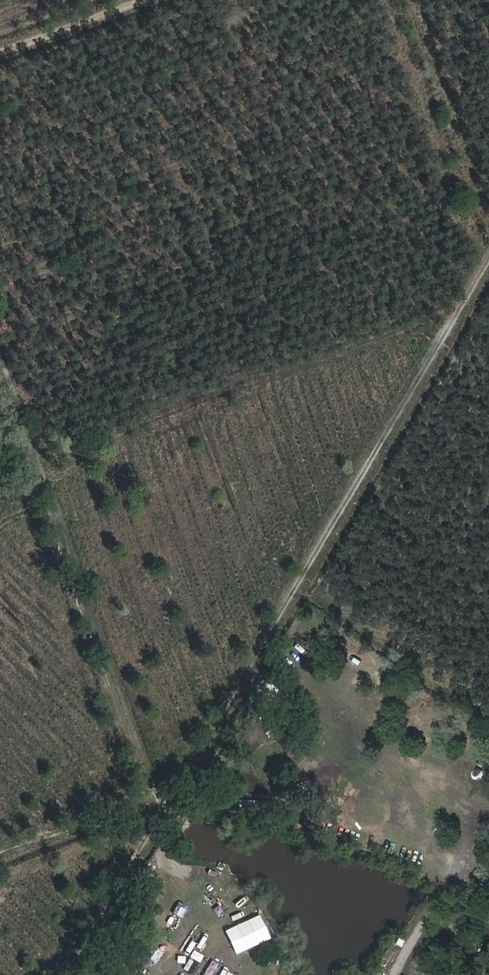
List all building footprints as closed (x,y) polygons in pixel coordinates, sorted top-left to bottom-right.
[(229,928),(238,952),(273,939),(264,914),(229,928)]
